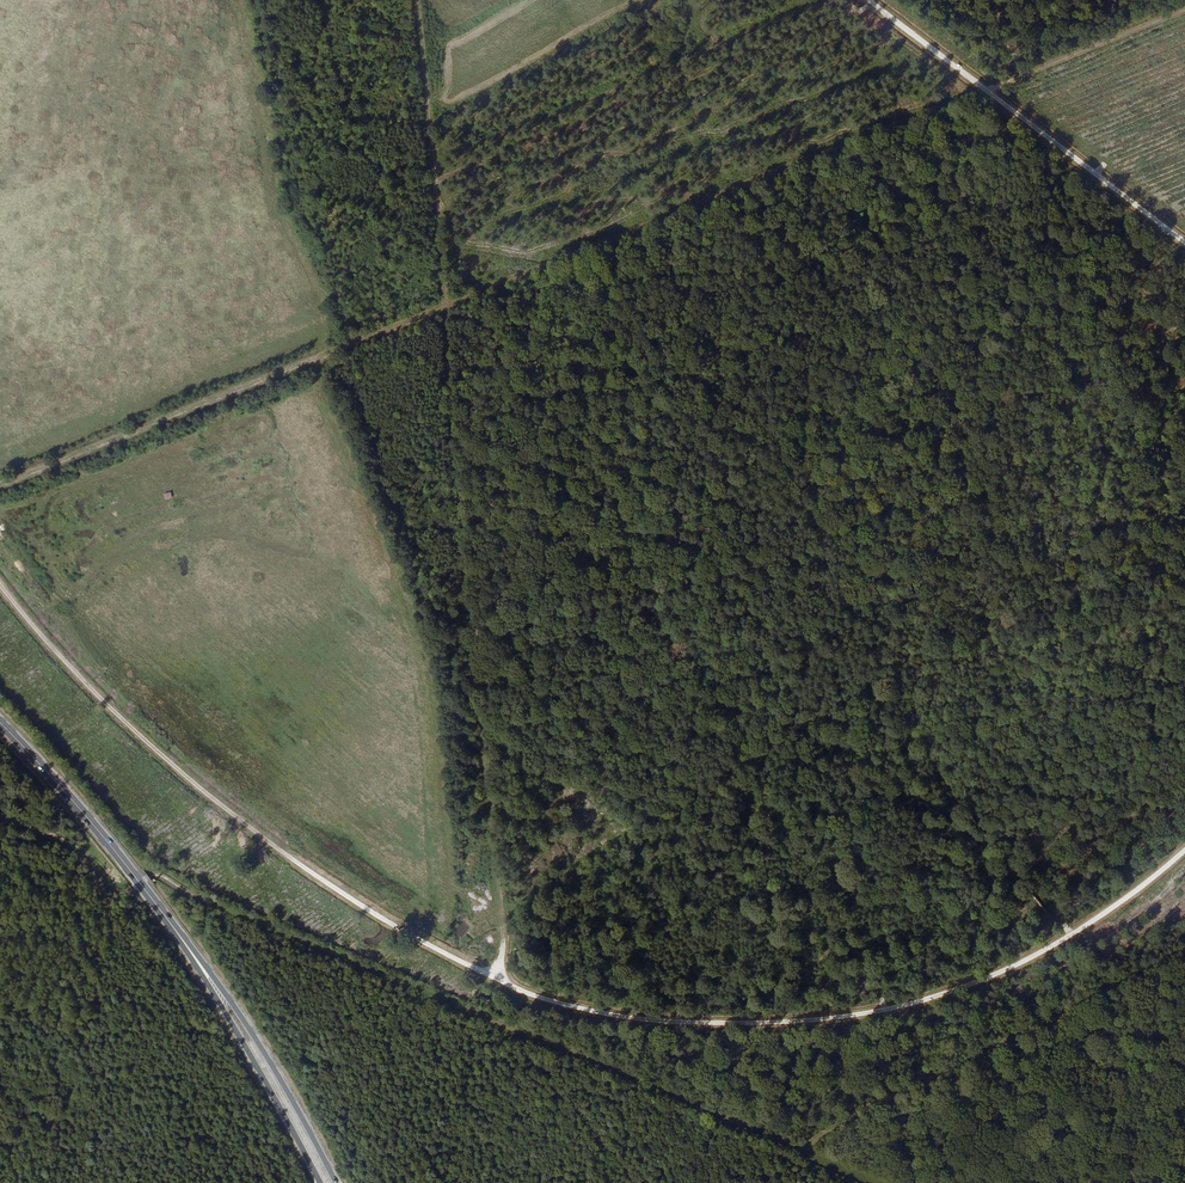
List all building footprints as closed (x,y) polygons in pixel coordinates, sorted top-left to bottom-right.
[(163,494),(165,500),(172,498),(170,492),(163,494)]
